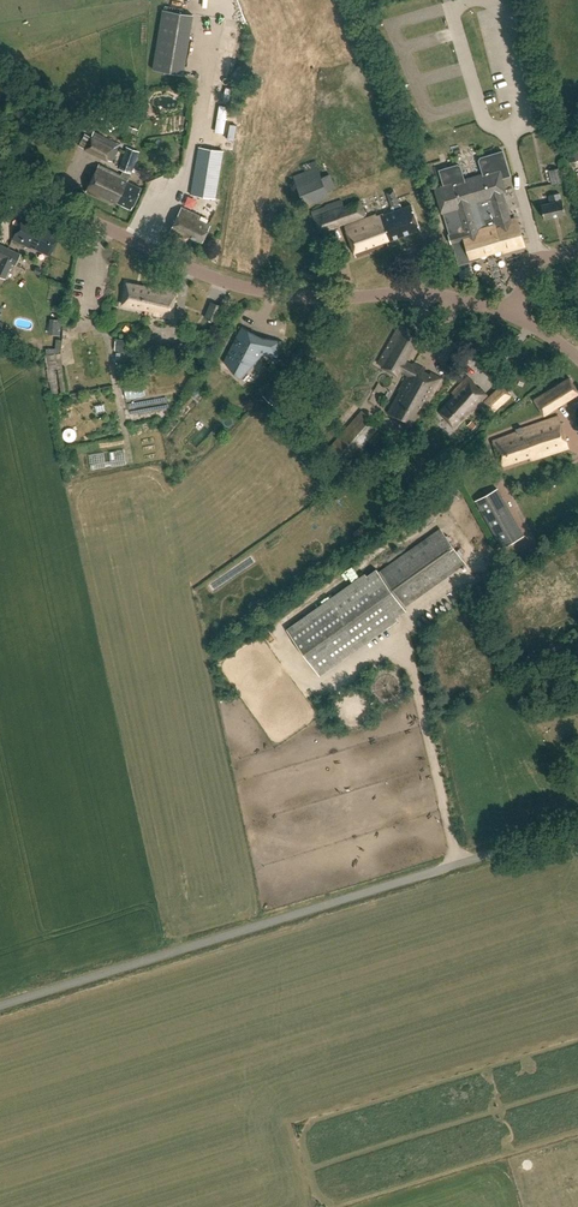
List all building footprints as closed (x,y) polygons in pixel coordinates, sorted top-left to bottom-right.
[(193,14),(162,9),(152,69),(183,74),(193,14)] [(121,143),(92,130),(84,149),(113,162),(121,143)] [(564,145),(568,162),(577,159),(577,141),(564,145)] [(223,151),(199,147),(191,196),(215,199),(223,151)] [(138,157),(125,151),(118,168),(123,170),(121,175),(98,163),(84,191),(106,202),(118,201),(131,208),(140,189),(127,182),(138,157)] [(481,258),(480,253),(501,247),(503,252),(524,246),(516,219),(512,221),(510,216),(504,192),(506,191),(502,178),(500,173),(509,170),(503,151),(481,158),(480,160),(484,174),(464,180),(460,166),(457,165),(441,169),(446,185),(436,188),(443,213),(445,213),(451,234),(450,234),(453,244),(454,243),(460,264),(481,258)] [(322,177),(317,166),(294,176),(306,206),(329,196),(326,190),(336,186),(330,174),(322,177)] [(150,188),(150,196),(166,196),(166,187),(150,188)] [(399,204),(394,189),(385,192),(391,207),(399,204)] [(548,195),(550,203),(541,205),(544,218),(565,213),(562,200),(561,201),(559,193),(548,195)] [(365,216),(359,199),(343,205),(341,200),(312,210),(319,232),(365,216)] [(421,229),(413,205),(377,218),(376,216),(345,227),(357,258),(389,247),(387,241),(421,229)] [(198,216),(180,207),(168,232),(183,239),(191,237),(201,242),(209,225),(197,219),(198,216)] [(41,222),(23,213),(10,238),(29,247),(30,245),(48,254),(59,234),(40,225),(41,222)] [(0,244),(0,276),(5,279),(12,264),(15,265),(21,253),(0,244)] [(153,289),(125,283),(121,303),(149,309),(148,312),(170,316),(176,289),(154,284),(153,289)] [(223,305),(210,300),(204,317),(217,322),(223,305)] [(419,335),(401,324),(379,362),(398,372),(399,371),(408,376),(400,390),(403,391),(390,413),(411,425),(422,404),(426,406),(442,377),(415,362),(414,364),(405,359),(419,335)] [(241,326),(223,361),(237,377),(261,354),(278,357),(280,340),(260,337),(241,326)] [(487,394),(468,376),(453,392),(455,394),(440,410),(454,424),(469,408),(471,410),(487,394)] [(569,376),(534,398),(544,414),(577,393),(577,391),(569,376)] [(286,387),(278,380),(264,395),(271,403),(286,387)] [(146,385),(127,385),(127,397),(146,396),(146,385)] [(511,396),(501,385),(484,401),(494,411),(511,396)] [(380,427),(362,411),(330,446),(348,462),(380,427)] [(568,447),(558,416),(518,428),(519,432),(494,439),(501,462),(530,453),(531,458),(568,447)] [(523,536),(497,488),(475,500),(501,548),(523,536)] [(466,563),(442,529),(380,573),(404,607),(466,563)] [(406,611),(375,569),(365,576),(364,574),(286,630),(320,677),(398,621),(396,619),(406,611)] [(327,587),(314,595),(319,602),(331,595),(327,587)] [(271,629),(265,633),(272,645),(279,640),(271,629)] [(344,688),(353,684),(349,676),(340,680),(344,688)]
